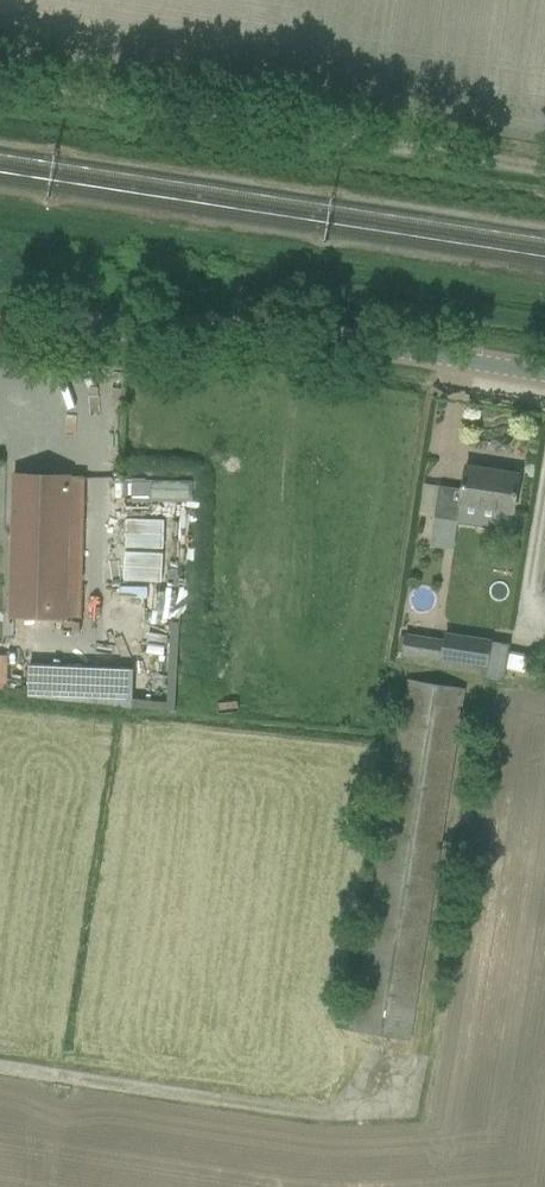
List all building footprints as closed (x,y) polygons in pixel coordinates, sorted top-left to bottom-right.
[(463,489),(440,485),(435,517),(458,520),(457,524),(477,526),(510,531),(513,512),(514,512),(520,474),(467,465),(463,489)] [(11,617),(81,619),(85,475),(15,473),(11,617)] [(486,680),(505,683),(511,643),(447,634),(446,642),(406,636),(404,652),(416,654),(414,664),(486,675),(486,680)] [(133,666),(28,663),(27,698),(132,701),(133,666)] [(354,1031),(411,1040),(466,688),(409,679),(354,1031)]
